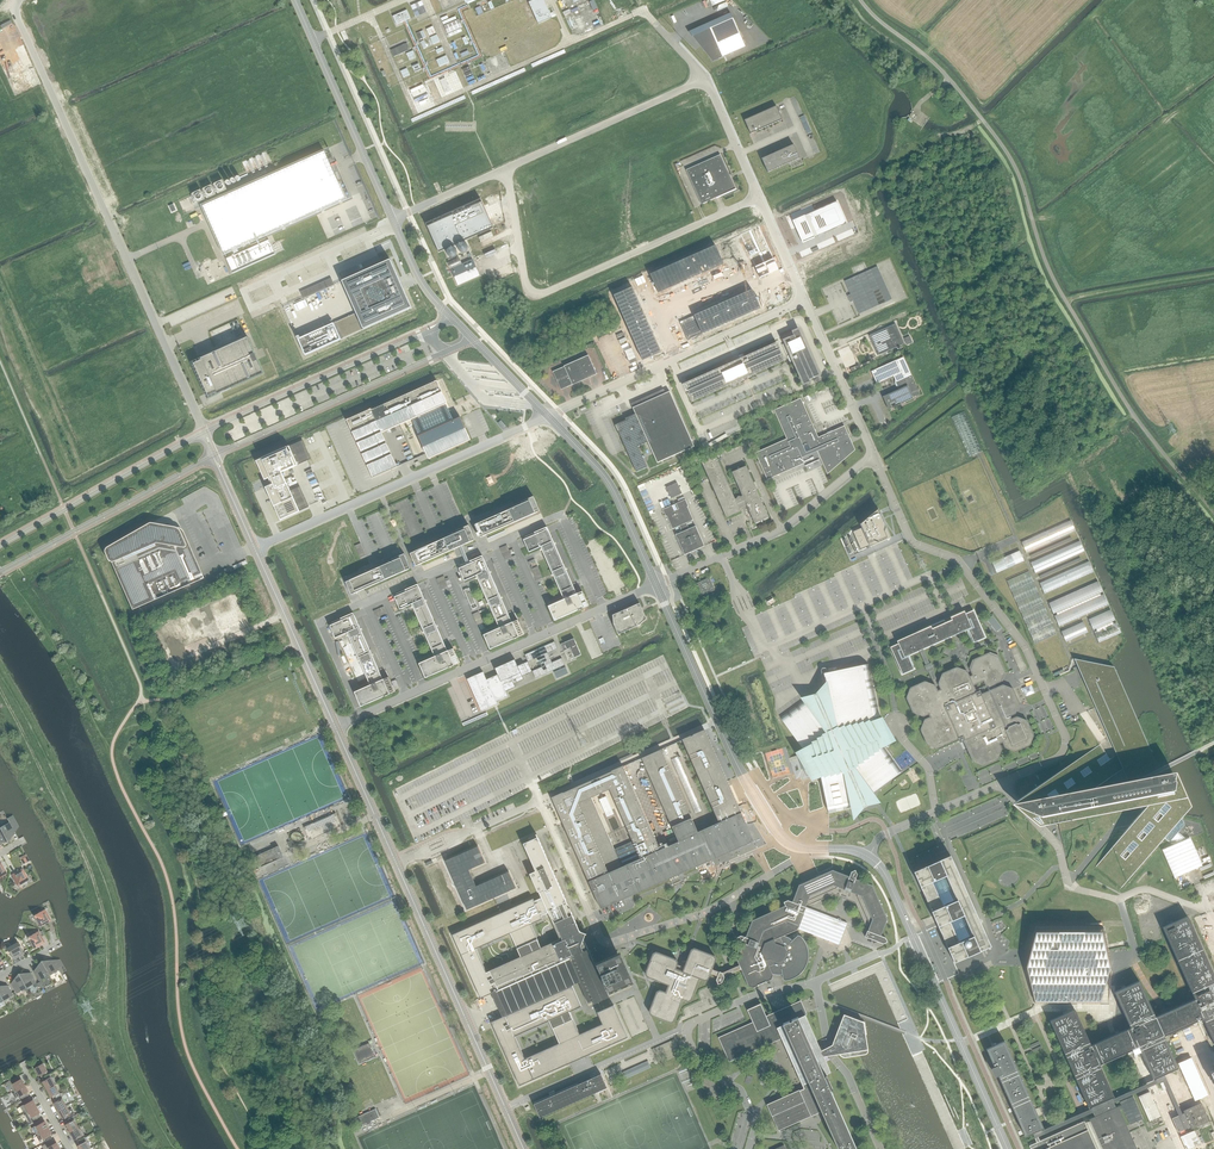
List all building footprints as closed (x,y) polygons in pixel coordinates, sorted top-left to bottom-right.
[(544,0),(534,0),(528,2),(538,24),(552,18),(544,0)] [(597,9),(594,0),(589,2),(593,11),(597,9)] [(422,2),(412,6),(416,17),(427,13),(422,2)] [(483,13),(480,6),(475,9),(478,15),(483,13)] [(407,10),(393,16),(396,25),(410,18),(407,10)] [(730,13),(688,32),(689,33),(690,33),(712,60),(711,60),(712,61),(745,46),(730,13)] [(458,19),(444,26),(447,34),(462,27),(458,19)] [(432,26),(426,29),(429,36),(436,33),(432,26)] [(423,31),(416,34),(419,40),(426,37),(423,31)] [(352,39),(349,32),(347,32),(343,35),(347,42),(348,42),(352,39)] [(437,35),(430,38),(433,44),(439,41),(437,35)] [(407,43),(391,50),(394,57),(410,49),(407,43)] [(409,60),(416,57),(413,51),(406,54),(409,60)] [(446,56),(436,60),(439,66),(449,62),(446,56)] [(419,63),(412,66),(415,73),(421,70),(419,63)] [(409,75),(407,68),(400,71),(403,78),(409,75)] [(409,86),(416,83),(413,76),(406,79),(409,86)] [(776,106),(744,120),(750,134),(782,120),(776,106)] [(786,148),(761,160),(767,172),(800,158),(797,152),(796,151),(793,145),(787,147),(787,148),(786,148)] [(203,206),(233,273),(275,254),(266,235),(346,199),(325,151),(203,206)] [(736,189),(720,155),(686,170),(701,204),(736,189)] [(215,184),(219,193),(228,189),(224,180),(215,184)] [(208,198),(217,194),(212,185),(204,189),(208,198)] [(198,203),(206,200),(202,189),(193,193),(198,203)] [(480,198),(426,223),(439,252),(494,228),(488,215),(487,215),(485,211),(486,211),(480,198)] [(835,198),(791,218),(801,239),(845,220),(835,198)] [(748,230),(740,234),(748,252),(759,275),(760,277),(778,269),(759,225),(748,230)] [(715,245),(650,274),(658,292),(672,286),(696,275),(719,265),(723,263),(715,245)] [(459,258),(448,263),(458,285),(480,276),(472,259),(462,264),(459,258)] [(342,281),(364,329),(412,308),(390,260),(342,281)] [(860,313),(894,299),(880,266),(846,279),(852,293),(849,295),(852,301),(855,300),(860,313)] [(331,278),(300,292),(303,299),(334,285),(331,278)] [(757,289),(764,306),(790,294),(787,288),(768,296),(763,286),(757,289)] [(632,287),(614,295),(643,361),(661,352),(653,333),(643,312),(635,294),(632,287)] [(697,315),(694,316),(702,334),(722,325),(742,316),(760,308),(752,290),(725,302),(697,315)] [(702,334),(694,316),(683,321),(680,322),(683,327),(684,329),(688,340),(702,334)] [(333,323),(300,338),(299,336),(297,337),(305,355),(341,339),(334,323),(333,323)] [(893,325),(892,325),(869,336),(878,355),(904,344),(895,324),(893,325)] [(812,378),(819,375),(798,329),(792,332),(794,336),(790,338),(784,340),(803,384),(810,381),(809,379),(812,378)] [(909,336),(904,339),(907,345),(912,343),(909,336)] [(220,391),(221,393),(264,373),(247,337),(201,358),(201,360),(194,363),(200,377),(209,396),(214,394),(220,391)] [(787,356),(790,354),(785,343),(782,345),(787,356)] [(693,401),(743,378),(744,379),(746,379),(747,378),(747,377),(784,360),(781,353),(780,353),(779,350),(776,344),(740,360),(741,362),(740,362),(740,361),(739,361),(738,361),(737,361),(737,362),(737,363),(728,367),(727,365),(683,385),(686,392),(688,391),(693,401)] [(561,390),(596,374),(596,375),(597,374),(589,356),(588,355),(587,355),(588,356),(553,372),(561,390)] [(895,380),(899,389),(885,396),(885,395),(884,395),(885,396),(882,397),(888,410),(890,409),(891,411),(892,410),(891,408),(913,399),(912,397),(920,394),(911,375),(903,357),(871,371),(876,383),(894,375),(896,379),(895,380)] [(371,409),(347,420),(372,477),(397,466),(382,433),(412,419),(419,436),(418,436),(426,453),(428,458),(428,459),(465,443),(470,440),(460,417),(454,420),(453,420),(450,414),(451,413),(450,410),(449,411),(446,404),(447,404),(439,386),(437,381),(371,410),(371,409)] [(647,467),(638,446),(648,442),(657,463),(694,446),(669,391),(665,393),(663,389),(631,404),(635,414),(625,418),(626,420),(615,425),(636,472),(647,467)] [(806,403),(812,400),(810,394),(804,397),(806,403)] [(852,443),(844,426),(818,437),(801,398),(774,410),(786,439),(755,453),(767,480),(804,463),(805,466),(820,459),(827,474),(855,450),(852,443)] [(972,455),(983,450),(965,410),(954,415),(972,455)] [(328,436),(325,430),(317,434),(319,440),(328,436)] [(287,447),(257,461),(264,477),(263,477),(265,480),(269,478),(272,484),(266,487),(266,488),(278,515),(280,519),(280,520),(297,512),(309,507),(300,487),(290,491),(288,487),(297,483),(296,480),(287,484),(282,472),(311,459),(302,440),(287,447)] [(702,444),(705,449),(710,447),(708,444),(707,441),(702,444)] [(735,499),(716,455),(713,457),(701,462),(726,518),(740,511),(739,507),(746,504),(754,524),(769,517),(746,466),(731,472),(742,496),(740,496),(739,496),(738,496),(737,496),(737,497),(736,498),(735,499)] [(683,480),(678,482),(682,493),(688,491),(683,480)] [(682,493),(677,483),(666,487),(671,498),(682,493)] [(521,502),(522,504),(519,505),(519,506),(517,507),(517,506),(506,511),(485,520),(475,525),(477,530),(480,537),(487,534),(540,511),(533,496),(521,502)] [(704,546),(695,526),(689,529),(686,523),(693,520),(687,507),(688,506),(685,499),(662,509),(665,516),(667,516),(672,529),(679,526),(682,532),(680,533),(675,535),(684,555),(704,546)] [(204,515),(211,512),(207,501),(200,504),(204,515)] [(861,528),(853,532),(859,546),(860,549),(869,545),(870,546),(890,537),(882,517),(878,509),(860,524),(861,528)] [(211,514),(205,516),(211,533),(217,531),(211,514)] [(1021,542),(1024,548),(1026,553),(1075,531),(1070,520),(1021,542)] [(104,549),(104,551),(104,553),(106,559),(107,560),(108,561),(109,561),(109,562),(110,562),(131,609),(203,578),(198,568),(189,546),(183,532),(182,531),(182,530),(181,530),(181,529),(180,529),(179,528),(178,528),(174,527),(173,527),(158,524),(155,524),(150,523),(149,523),(148,523),(147,523),(106,547),(105,548),(104,549)] [(466,563),(468,562),(461,546),(463,545),(475,540),(469,525),(456,530),(456,531),(457,533),(454,534),(454,535),(452,536),(452,535),(442,539),(410,553),(413,559),(416,566),(422,563),(457,548),(459,547),(466,563)] [(582,591),(576,593),(566,570),(565,570),(565,569),(555,545),(554,545),(553,543),(554,543),(547,527),(534,532),(535,534),(523,540),(529,552),(541,547),(541,549),(542,549),(543,550),(542,550),(553,574),(554,575),(553,576),(564,599),(548,606),(554,621),(589,605),(582,591)] [(854,552),(857,551),(850,536),(848,537),(854,552)] [(1070,537),(1029,555),(1030,558),(1072,540),(1070,537)] [(843,539),(850,554),(852,553),(846,538),(843,539)] [(1030,563),(1033,569),(1035,573),(1084,551),(1079,541),(1030,563)] [(360,542),(355,544),(360,556),(366,554),(360,542)] [(505,560),(512,557),(507,545),(500,548),(505,560)] [(1019,550),(1003,558),(992,563),(996,573),(1024,561),(1019,550)] [(392,559),(393,561),(390,563),(390,564),(388,565),(388,563),(377,568),(346,582),(348,588),(351,594),(364,589),(411,568),(404,554),(392,559)] [(518,620),(517,620),(512,622),(501,599),(500,598),(501,597),(490,573),(489,574),(489,572),(482,555),(470,561),(470,563),(459,568),(464,581),(476,576),(477,577),(478,579),(477,579),(488,603),(489,603),(489,604),(499,628),(497,628),(497,627),(495,628),(496,629),(483,635),(490,649),(524,634),(518,620)] [(1079,557),(1038,576),(1040,579),(1081,560),(1079,557)] [(1039,583),(1042,589),(1044,594),(1093,572),(1089,561),(1039,583)] [(1056,634),(1051,622),(1028,571),(1006,581),(1034,644),(1056,634)] [(709,577),(696,583),(702,596),(715,590),(709,577)] [(445,579),(438,582),(440,588),(447,586),(445,579)] [(1098,581),(1092,584),(1048,603),(1053,614),(1056,613),(1057,615),(1054,616),(1059,626),(1108,605),(1103,594),(1100,595),(1100,593),(1102,592),(1098,581)] [(453,648),(447,651),(437,627),(436,628),(436,626),(426,602),(425,602),(424,601),(425,600),(418,584),(405,590),(406,592),(394,597),(400,609),(411,604),(412,606),(413,606),(413,607),(424,631),(425,633),(424,633),(435,656),(419,663),(422,670),(425,678),(459,663),(453,648)] [(469,588),(464,590),(470,605),(476,603),(469,588)] [(639,603),(632,606),(613,615),(612,615),(613,624),(618,634),(639,625),(646,619),(646,618),(639,603)] [(383,605),(373,609),(376,616),(386,611),(383,605)] [(937,749),(956,740),(958,739),(960,742),(963,741),(965,744),(968,751),(970,755),(973,762),(976,763),(983,766),(987,764),(990,763),(994,761),(998,760),(999,756),(1002,749),(999,744),(1002,742),(1005,748),(1010,750),(1015,752),(1023,748),(1029,745),(1031,740),(1033,735),(1030,728),(1027,720),(1024,719),(1017,717),(1011,719),(1010,716),(1015,713),(1019,703),(1013,689),(1003,685),(997,687),(995,684),(1001,682),(1001,681),(1002,681),(1006,673),(1004,672),(1005,672),(998,657),(998,656),(989,652),(989,653),(988,653),(973,659),(974,660),(972,660),(969,669),(970,669),(970,670),(972,675),(969,677),(967,671),(956,667),(942,674),(938,684),(932,670),(933,669),(931,663),(929,663),(922,647),(923,646),(924,648),(951,636),(950,634),(956,631),(957,634),(967,629),(973,643),(985,637),(973,610),(965,614),(964,611),(950,617),(951,620),(945,623),(944,620),(897,641),(898,644),(890,647),(902,674),(914,669),(908,656),(918,651),(917,649),(918,649),(925,665),(924,666),(927,672),(928,672),(934,685),(924,681),(910,688),(906,698),(913,713),(923,717),(928,714),(930,717),(924,720),(920,730),(927,744),(937,749)] [(1094,632),(1097,639),(1099,643),(1121,633),(1116,623),(1113,624),(1112,621),(1115,620),(1110,610),(1088,620),(1093,630),(1096,629),(1097,631),(1094,632)] [(483,623),(478,612),(472,615),(477,625),(483,623)] [(389,677),(388,677),(383,679),(382,678),(372,656),(371,655),(372,654),(361,630),(360,631),(360,629),(353,613),(340,618),(341,620),(330,625),(335,638),(347,633),(348,635),(348,634),(349,636),(348,636),(359,660),(360,660),(360,661),(360,662),(370,685),(354,692),(361,706),(395,691),(389,677)] [(992,615),(987,620),(996,632),(1002,628),(992,615)] [(1083,622),(1079,624),(1061,632),(1066,642),(1088,632),(1083,622)] [(568,661),(576,657),(581,655),(574,638),(561,644),(568,661)] [(562,658),(552,662),(547,653),(557,648),(554,641),(525,655),(528,662),(541,656),(545,665),(532,671),(535,678),(565,665),(562,658)] [(1010,649),(1020,672),(1027,669),(1016,646),(1010,649)] [(483,672),(467,679),(481,710),(497,703),(496,701),(507,696),(505,691),(515,687),(512,680),(515,679),(517,682),(523,679),(522,676),(532,672),(527,661),(518,666),(515,659),(499,666),(495,668),(498,675),(486,680),(483,672)] [(1162,838),(1180,816),(1188,806),(1184,797),(1174,772),(1161,774),(1097,787),(1123,769),(1151,752),(1114,667),(1074,659),(1116,755),(1109,759),(1099,744),(1042,783),(1011,803),(1028,817),(1038,826),(1139,806),(1140,809),(1141,811),(1093,869),(1119,891),(1162,838)] [(876,722),(880,721),(881,721),(869,664),(827,673),(826,670),(826,669),(826,668),(825,668),(824,668),(823,668),(822,668),(821,669),(821,670),(821,671),(827,699),(824,699),(823,695),(810,701),(813,704),(811,706),(809,707),(804,700),(780,717),(780,718),(780,717),(818,769),(819,769),(821,775),(829,813),(828,813),(853,808),(851,799),(859,798),(859,799),(860,799),(861,799),(862,799),(863,799),(863,798),(863,797),(862,796),(869,791),(870,793),(901,771),(882,744),(881,745),(876,722)] [(557,679),(568,673),(565,667),(554,672),(557,679)] [(1022,688),(1026,696),(1034,693),(1031,684),(1022,688)] [(746,823),(741,812),(739,808),(735,798),(704,730),(682,740),(719,822),(697,832),(661,749),(641,758),(678,842),(671,845),(660,850),(622,766),(551,798),(601,909),(628,897),(713,859),(735,849),(755,841),(746,823)] [(601,799),(598,800),(604,814),(612,810),(606,797),(603,798),(601,799)] [(335,813),(303,827),(309,840),(340,826),(335,813)] [(1172,845),(1162,850),(1174,878),(1202,866),(1189,837),(1186,839),(1178,832),(1184,825),(1180,816),(1162,838),(1172,845)] [(8,843),(7,841),(9,840),(12,836),(10,832),(13,830),(14,832),(15,832),(9,822),(0,827),(0,829),(8,843)] [(533,878),(538,890),(541,897),(534,901),(533,898),(528,900),(521,904),(517,905),(514,907),(512,907),(509,909),(508,909),(505,911),(501,912),(497,914),(452,934),(480,998),(492,993),(502,1016),(490,1021),(518,1084),(579,1058),(627,1036),(613,1004),(597,1011),(602,1023),(579,1033),(569,1011),(581,1006),(572,985),(579,982),(588,1003),(592,1001),(593,1003),(609,996),(607,993),(610,992),(634,982),(621,953),(617,954),(598,963),(595,964),(592,958),(588,950),(588,949),(586,946),(585,942),(583,937),(584,933),(586,934),(586,933),(585,933),(582,932),(581,932),(581,931),(580,931),(580,930),(579,930),(579,929),(578,929),(578,928),(578,927),(576,923),(574,919),(572,915),(571,911),(566,901),(564,897),(559,885),(556,877),(547,857),(545,853),(543,849),(541,845),(538,837),(536,834),(537,837),(532,840),(531,840),(530,840),(523,843),(527,851),(530,857),(532,863),(534,868),(536,872),(531,874),(533,878)] [(283,857),(282,854),(278,846),(255,856),(260,867),(283,857)] [(478,846),(445,861),(467,910),(516,888),(509,871),(476,886),(475,884),(471,875),(469,871),(469,870),(485,862),(478,846)] [(29,861),(25,854),(19,858),(23,864),(29,861)] [(926,866),(913,871),(937,924),(954,962),(955,964),(974,956),(973,954),(991,946),(983,929),(980,922),(950,855),(926,866)] [(17,886),(28,880),(22,869),(11,875),(17,886)] [(647,967),(645,973),(646,977),(653,979),(668,985),(665,992),(660,990),(657,991),(649,1011),(650,1015),(671,1023),(674,1021),(682,999),(686,1001),(688,1002),(691,1000),(692,998),(699,978),(705,980),(708,979),(711,973),(717,976),(716,980),(718,984),(722,982),(724,977),(730,974),(733,973),(741,969),(744,977),(744,978),(745,978),(748,986),(753,988),(757,986),(758,985),(760,984),(764,982),(766,981),(771,979),(773,975),(772,974),(774,974),(776,974),(777,975),(779,975),(780,974),(782,974),(782,977),(783,978),(783,979),(784,979),(785,979),(786,979),(788,979),(789,978),(790,978),(792,978),(793,977),(794,976),(796,975),(797,975),(798,974),(799,973),(800,972),(801,970),(802,969),(803,968),(804,967),(805,965),(805,964),(806,963),(806,961),(807,960),(807,958),(807,957),(807,955),(807,954),(807,952),(807,951),(807,949),(806,948),(806,946),(805,945),(805,943),(804,942),(803,941),(802,940),(801,938),(800,937),(799,936),(798,936),(797,936),(796,936),(796,937),(795,937),(792,940),(791,939),(790,938),(788,937),(784,935),(796,930),(797,929),(839,945),(847,923),(806,907),(805,907),(806,904),(809,905),(833,895),(839,897),(849,901),(855,903),(866,926),(869,927),(867,930),(865,936),(883,943),(887,942),(887,941),(885,937),(881,936),(887,919),(872,885),(855,878),(857,874),(855,870),(851,872),(849,876),(838,872),(832,870),(811,879),(804,882),(798,885),(792,902),(787,900),(783,902),(784,905),(751,920),(746,934),(745,937),(740,935),(736,937),(738,941),(743,943),(736,960),(739,965),(731,968),(728,969),(722,972),(719,971),(712,969),(716,959),(714,955),(694,948),(691,949),(683,971),(676,968),(678,962),(676,959),(656,952),(653,953),(647,967)] [(457,915),(465,912),(450,875),(442,878),(457,915)] [(33,915),(39,926),(50,920),(44,909),(33,915)] [(1026,966),(1025,972),(1034,1003),(1057,1003),(1082,1003),(1100,1003),(1108,969),(1110,962),(1109,959),(1108,951),(1108,950),(1105,935),(1105,933),(1103,927),(1036,927),(1031,949),(1028,959),(1026,966)] [(27,937),(33,948),(44,942),(38,931),(27,937)] [(7,948),(13,959),(24,953),(18,942),(7,948)] [(40,960),(41,962),(39,963),(36,967),(38,971),(35,973),(34,971),(33,971),(39,981),(49,975),(50,977),(40,960)] [(40,960),(50,977),(49,975),(59,970),(53,960),(54,962),(50,964),(48,960),(44,961),(43,961),(41,962),(40,960)] [(27,990),(17,972),(18,975),(16,976),(13,980),(15,983),(12,985),(11,983),(10,984),(16,994),(26,988),(27,990)] [(17,972),(27,990),(26,988),(35,983),(36,983),(30,973),(31,975),(27,977),(25,973),(21,973),(19,975),(17,972)] [(1090,1107),(1094,1117),(1088,1119),(1089,1121),(1085,1123),(1084,1121),(1083,1122),(1039,1141),(1035,1131),(1043,1127),(1040,1121),(1004,1041),(1004,1040),(997,1043),(991,1046),(986,1049),(994,1067),(992,1068),(995,1076),(996,1075),(997,1074),(1024,1135),(1025,1136),(1032,1133),(1036,1142),(1029,1146),(1031,1148),(1137,1148),(1119,1110),(1122,1109),(1130,1126),(1143,1120),(1133,1097),(1120,1103),(1121,1107),(1118,1108),(1118,1106),(1115,1107),(1111,1097),(1113,1096),(1099,1064),(1138,1047),(1153,1079),(1155,1078),(1157,1083),(1163,1081),(1178,1115),(1172,1118),(1178,1132),(1190,1126),(1191,1129),(1209,1121),(1208,1119),(1201,1102),(1183,1110),(1184,1113),(1181,1114),(1164,1074),(1172,1070),(1177,1068),(1164,1035),(1155,1016),(1139,981),(1114,992),(1130,1028),(1096,1043),(1090,1045),(1089,1042),(1074,1009),(1049,1021),(1088,1108),(1090,1107)] [(4,1003),(4,1002),(3,1001),(13,995),(7,985),(7,986),(8,987),(4,989),(2,986),(0,986),(0,996),(4,1003)] [(830,1072),(825,1061),(829,1059),(827,1057),(826,1056),(839,1054),(840,1055),(840,1056),(841,1056),(842,1057),(843,1057),(844,1057),(845,1057),(860,1055),(865,1054),(866,1054),(867,1053),(867,1052),(868,1051),(868,1050),(865,1035),(866,1034),(864,1022),(844,1014),(843,1015),(835,1037),(832,1045),(821,1050),(805,1015),(807,1014),(806,1012),(804,1013),(803,1012),(799,1003),(800,1003),(792,1006),(784,1010),(780,1012),(771,1015),(767,1018),(760,1004),(747,1010),(753,1023),(751,1025),(718,1038),(729,1063),(773,1041),(781,1037),(783,1041),(802,1084),(802,1085),(804,1088),(799,1090),(796,1091),(767,1104),(779,1132),(781,1129),(818,1113),(822,1111),(839,1148),(857,1148),(830,1089),(832,1089),(833,1089),(826,1074),(830,1072)] [(1205,1026),(1202,1028),(1200,1030),(1201,1031),(1197,1033),(1198,1034),(1198,1035),(1196,1036),(1198,1039),(1197,1039),(1195,1040),(1206,1064),(1208,1068),(1213,1082),(1213,1020),(1210,1023),(1208,1024),(1206,1025),(1205,1026)] [(681,1054),(674,1040),(652,1050),(658,1064),(681,1054)] [(1034,1051),(1043,1047),(1040,1040),(1031,1044),(1034,1051)] [(369,1043),(353,1050),(359,1063),(375,1057),(369,1043)] [(622,1072),(624,1077),(625,1079),(651,1067),(650,1065),(648,1061),(622,1072)] [(40,1075),(41,1078),(48,1074),(42,1063),(34,1068),(38,1076),(40,1075)] [(54,1085),(48,1074),(41,1078),(43,1081),(41,1081),(46,1089),(54,1085)] [(600,1074),(534,1104),(540,1117),(596,1093),(607,1088),(600,1074)] [(12,1089),(13,1091),(24,1085),(21,1080),(20,1081),(17,1076),(6,1082),(10,1090),(12,1089)] [(27,1090),(24,1085),(13,1091),(14,1093),(12,1094),(15,1098),(19,1096),(21,1099),(28,1095),(25,1091),(27,1090)] [(52,1096),(53,1099),(60,1095),(54,1085),(46,1089),(50,1097),(52,1096)] [(1164,1116),(1169,1113),(1161,1096),(1160,1097),(1157,1090),(1153,1092),(1164,1116)] [(1158,1117),(1160,1116),(1149,1091),(1138,1096),(1149,1121),(1151,1120),(1153,1124),(1160,1121),(1158,1117)] [(53,1103),(57,1111),(66,1106),(60,1095),(53,1099),(55,1102),(53,1103)] [(24,1110),(25,1112),(36,1106),(33,1101),(31,1102),(29,1098),(29,1097),(22,1101),(24,1104),(20,1107),(22,1111),(24,1110)] [(39,1111),(36,1106),(25,1112),(26,1114),(24,1115),(29,1123),(40,1117),(40,1116),(39,1116),(37,1112),(38,1111),(39,1111)] [(63,1117),(65,1120),(72,1116),(66,1106),(57,1111),(62,1118),(63,1117)] [(360,1126),(379,1118),(379,1117),(375,1109),(356,1117),(360,1126)] [(65,1124),(69,1132),(78,1127),(72,1116),(65,1120),(66,1123),(65,1124)] [(36,1132),(37,1133),(48,1127),(45,1122),(43,1123),(41,1119),(34,1123),(35,1126),(31,1128),(34,1133),(36,1132)] [(51,1132),(48,1127),(37,1133),(38,1135),(36,1136),(39,1141),(43,1139),(44,1142),(52,1138),(51,1137),(49,1133),(50,1133),(51,1132)] [(75,1139),(77,1142),(83,1138),(78,1127),(69,1132),(73,1140),(75,1139)] [(1180,1136),(1186,1148),(1194,1146),(1191,1138),(1196,1135),(1194,1130),(1180,1136)] [(79,1148),(88,1148),(89,1148),(83,1138),(77,1142),(78,1144),(76,1145),(79,1148)] [(59,1148),(57,1143),(56,1144),(55,1144),(53,1140),(41,1146),(43,1148),(59,1148)]
